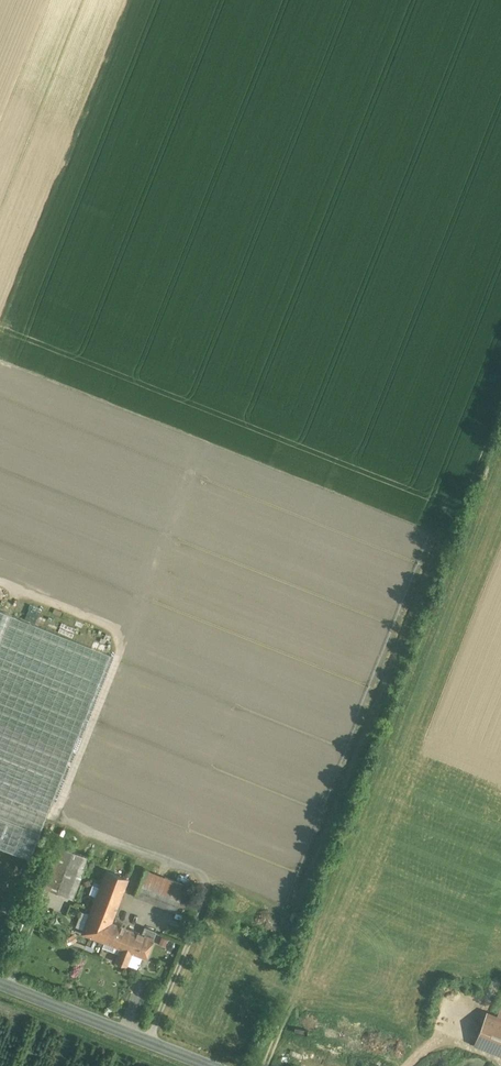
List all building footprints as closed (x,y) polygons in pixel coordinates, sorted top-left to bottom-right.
[(29,861),(42,828),(109,655),(0,612),(0,850),(29,861)] [(88,857),(57,845),(41,886),(72,898),(88,857)] [(128,879),(96,866),(81,906),(92,910),(83,932),(102,940),(97,954),(116,961),(121,948),(129,951),(136,932),(111,922),(128,879)] [(140,883),(180,899),(186,886),(145,870),(140,883)] [(140,883),(135,895),(176,910),(180,899),(140,883)] [(145,926),(142,934),(136,932),(129,951),(121,948),(116,961),(126,966),(130,955),(131,956),(132,952),(146,958),(156,931),(145,926)] [(486,1013),(474,1045),(500,1055),(500,1018),(486,1013)]
